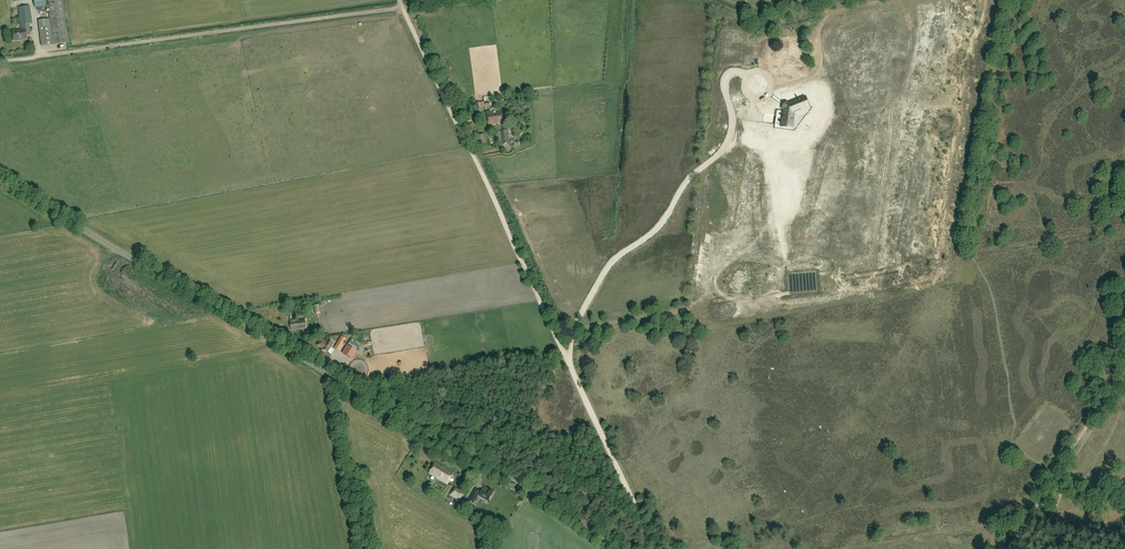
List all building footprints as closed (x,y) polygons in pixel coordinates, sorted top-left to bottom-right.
[(45,0),(34,0),(35,9),(39,12),(42,12),(42,9),(46,8),(45,0)] [(63,0),(47,0),(53,45),(68,43),(63,0)] [(12,42),(27,40),(26,35),(27,35),(28,34),(28,33),(29,33),(28,24),(32,24),(29,6),(18,8),(21,26),(22,26),(22,29),(11,30),(12,42)] [(49,20),(38,21),(42,46),(52,45),(49,20)] [(786,103),(783,108),(785,109),(785,110),(783,119),(783,120),(784,121),(784,126),(792,127),(793,119),(792,118),(792,113),(794,111),(799,109),(799,111),(807,107),(804,99),(788,105),(786,103)] [(502,111),(487,114),(489,125),(504,123),(502,111)] [(503,144),(505,144),(510,143),(508,131),(501,132),(503,144)] [(486,145),(484,134),(477,135),(479,145),(486,145)] [(295,320),(289,321),(291,331),(306,328),(305,320),(295,321),(295,320)] [(317,346),(322,349),(322,350),(327,353),(333,343),(330,342),(331,340),(327,337),(325,341),(321,338),(317,346)] [(334,348),(336,350),(339,351),(346,339),(341,337),(334,348)] [(356,351),(347,345),(342,353),(352,359),(356,351)] [(429,473),(448,484),(454,473),(435,462),(429,473)] [(465,493),(455,488),(450,496),(460,502),(465,493)] [(489,501),(492,495),(493,492),(488,489),(486,492),(483,490),(481,493),(475,489),(469,501),(474,503),(478,496),(484,499),(485,498),(489,501)] [(461,503),(459,503),(460,502),(455,500),(452,505),(458,509),(461,504),(461,503)]
